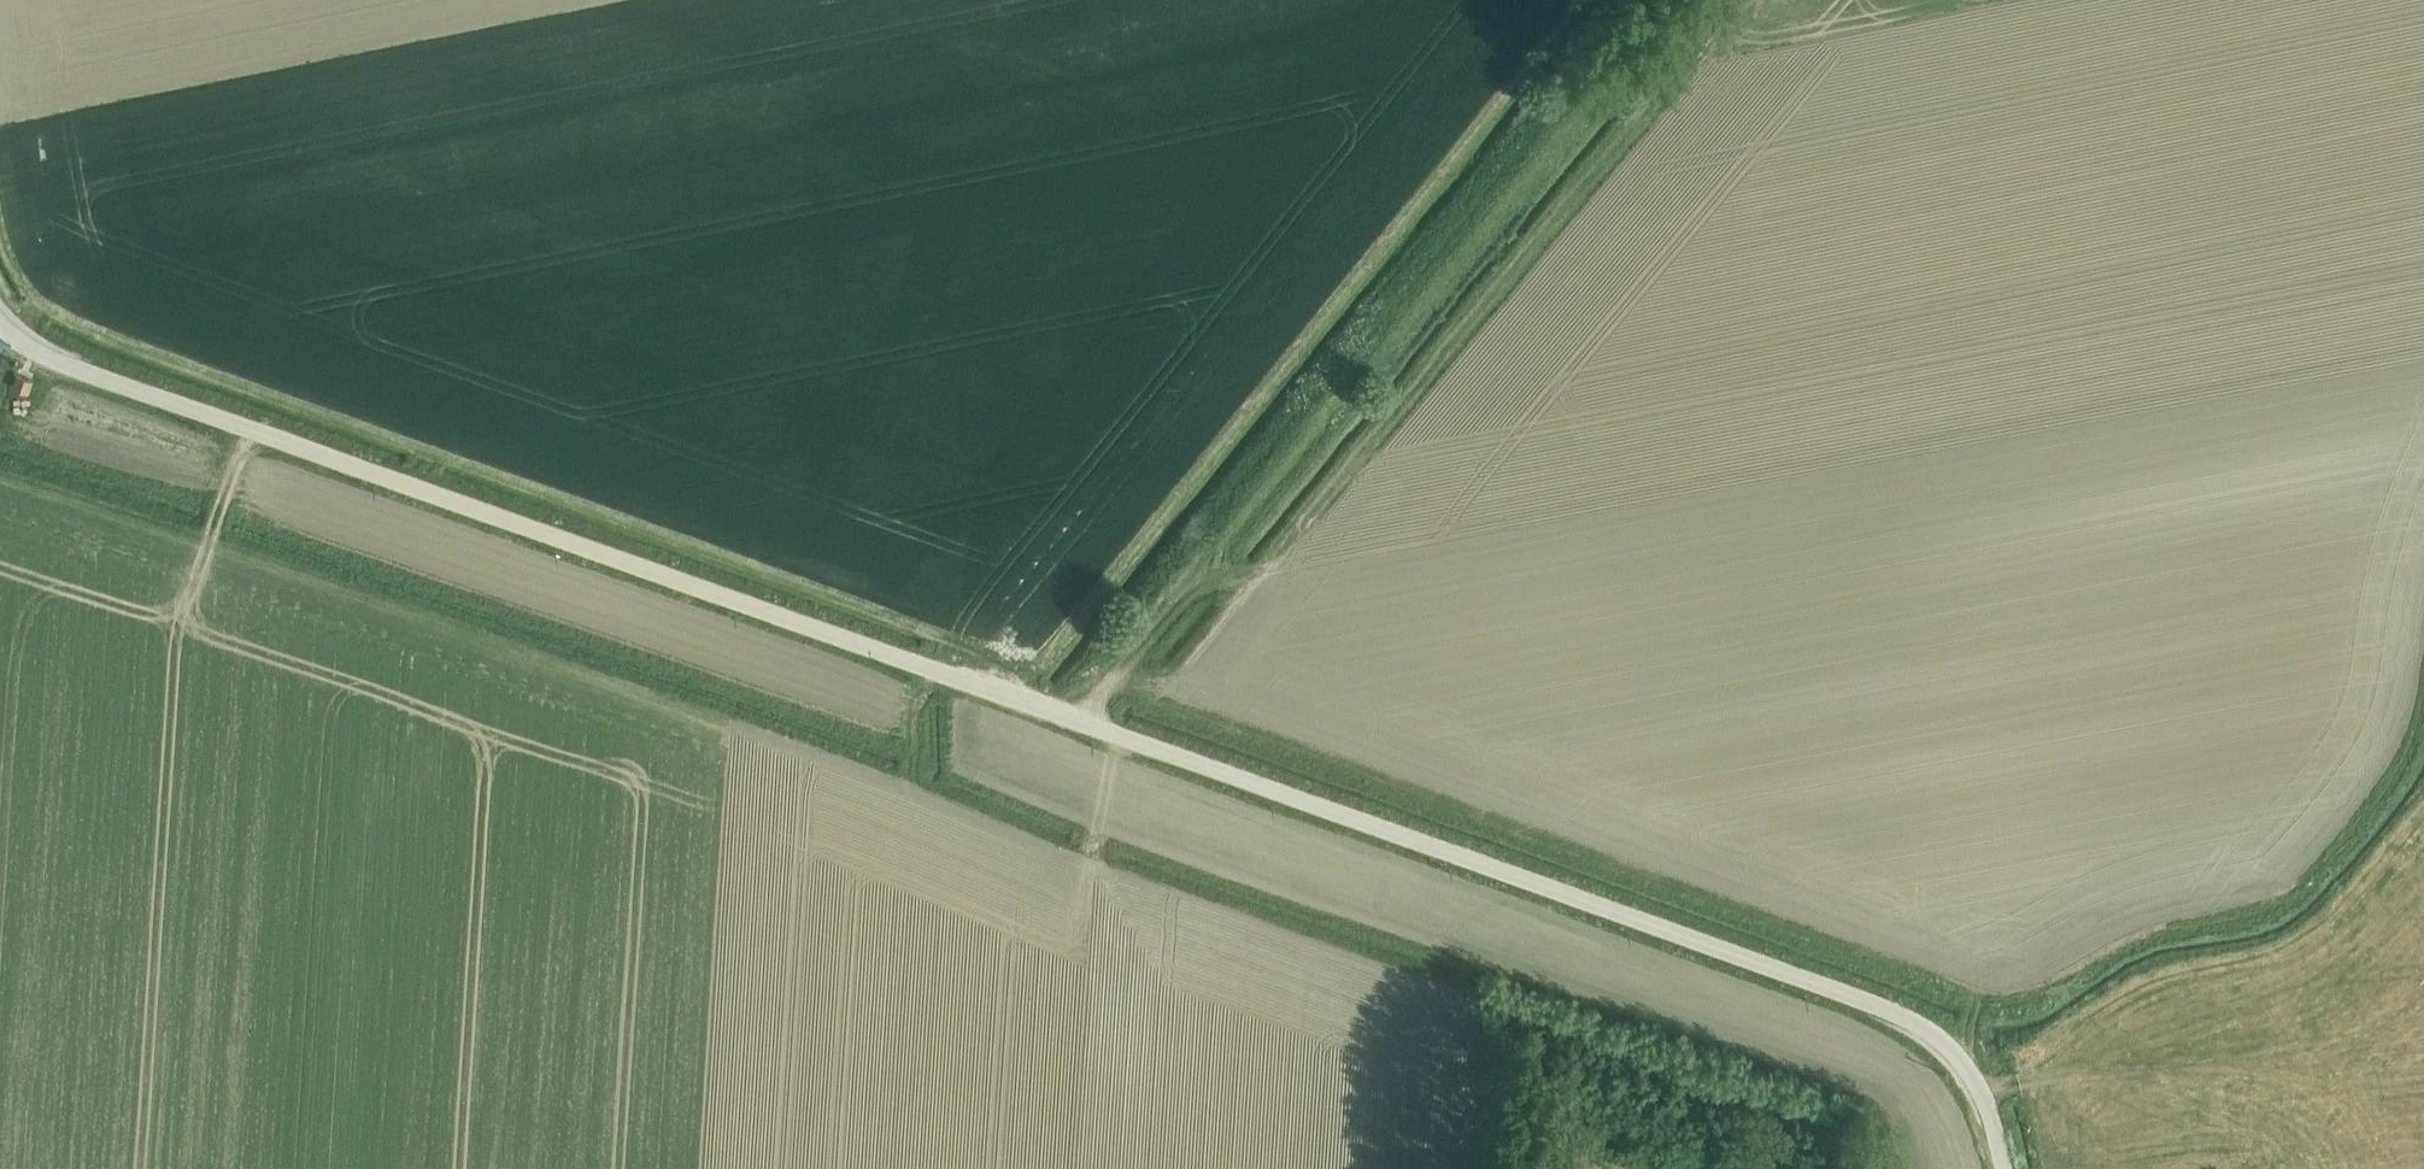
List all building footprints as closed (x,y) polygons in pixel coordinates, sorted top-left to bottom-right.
[(17,373),(13,386),(29,391),(33,379),(17,373)]
